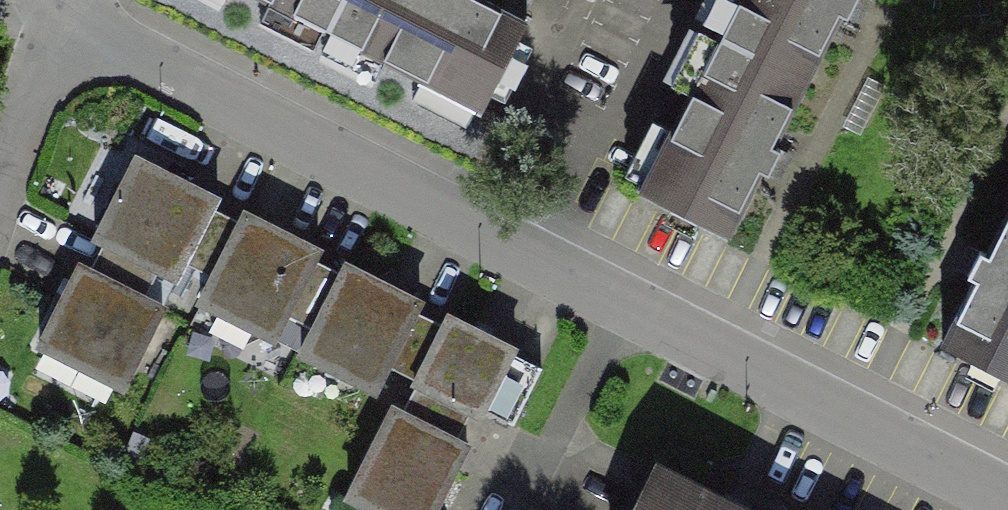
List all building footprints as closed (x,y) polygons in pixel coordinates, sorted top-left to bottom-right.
[(326,31),(342,0),(264,0),(326,31)] [(326,31),(476,108),(474,112),(479,114),(527,21),(486,0),(342,0),(326,31)] [(718,35),(807,80),(840,15),(846,18),(855,0),(735,0),(718,35)] [(774,145),(807,80),(718,35),(642,186),(638,184),(636,188),(728,235),(761,170),(768,173),(780,149),(774,145)] [(212,208),(217,198),(135,156),(94,237),(103,242),(157,269),(176,279),(184,262),(212,276),(240,222),(212,208)] [(987,253),(980,250),(967,275),(974,278),(941,343),(1007,376),(1007,211),(987,253)] [(313,258),(318,249),(245,212),(240,222),(212,276),(199,302),(272,339),(285,314),(313,328),(341,273),(313,258)] [(121,387),(161,305),(144,297),(157,269),(103,242),(89,269),(79,264),(38,345),(121,387)] [(414,310),(419,301),(346,263),(341,273),(313,328),(300,353),(373,391),(387,365),(414,379),(442,324),(414,310)] [(512,353),(514,349),(447,315),(442,324),(414,379),(413,382),(415,383),(470,411),(480,416),(484,408),(512,422),(540,367),(512,353)] [(466,444),(456,438),(470,411),(415,383),(401,411),(393,407),(347,496),(375,509),(432,509),(466,444)] [(655,466),(633,509),(744,509),(655,466)]
